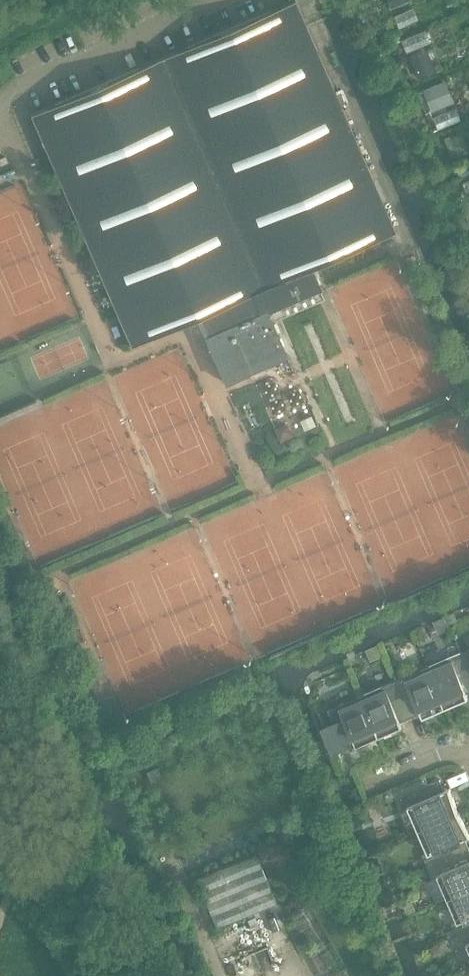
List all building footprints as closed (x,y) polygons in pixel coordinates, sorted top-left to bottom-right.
[(311,269),(397,232),(296,0),(295,0),(30,115),(131,347),(198,318),(206,336),(205,337),(226,384),(287,357),(272,323),(325,300),(311,269)] [(421,93),(428,114),(451,105),(443,85),(421,93)] [(454,612),(445,616),(449,625),(458,621),(454,612)] [(468,693),(468,670),(462,653),(429,667),(446,708),(468,698),(467,694),(468,693)] [(424,718),(446,708),(429,667),(396,681),(411,718),(422,714),(424,718)] [(401,722),(411,718),(396,681),(362,696),(380,737),(403,727),(401,722)] [(357,746),(380,737),(362,696),(329,710),(334,722),(322,728),(333,752),(356,742),(357,746)] [(451,788),(445,791),(440,780),(429,784),(426,777),(386,795),(389,802),(399,798),(404,811),(409,808),(419,830),(459,813),(451,788)] [(468,837),(468,832),(459,813),(419,830),(428,853),(423,855),(429,867),(468,849),(468,846),(466,838),(468,837)] [(428,881),(437,903),(448,899),(468,890),(468,849),(429,867),(433,879),(428,881)] [(277,904),(258,856),(198,879),(218,928),(277,904)] [(452,923),(458,935),(468,930),(468,890),(448,899),(458,921),(452,923)] [(458,935),(462,947),(468,945),(468,947),(468,930),(458,935)]
